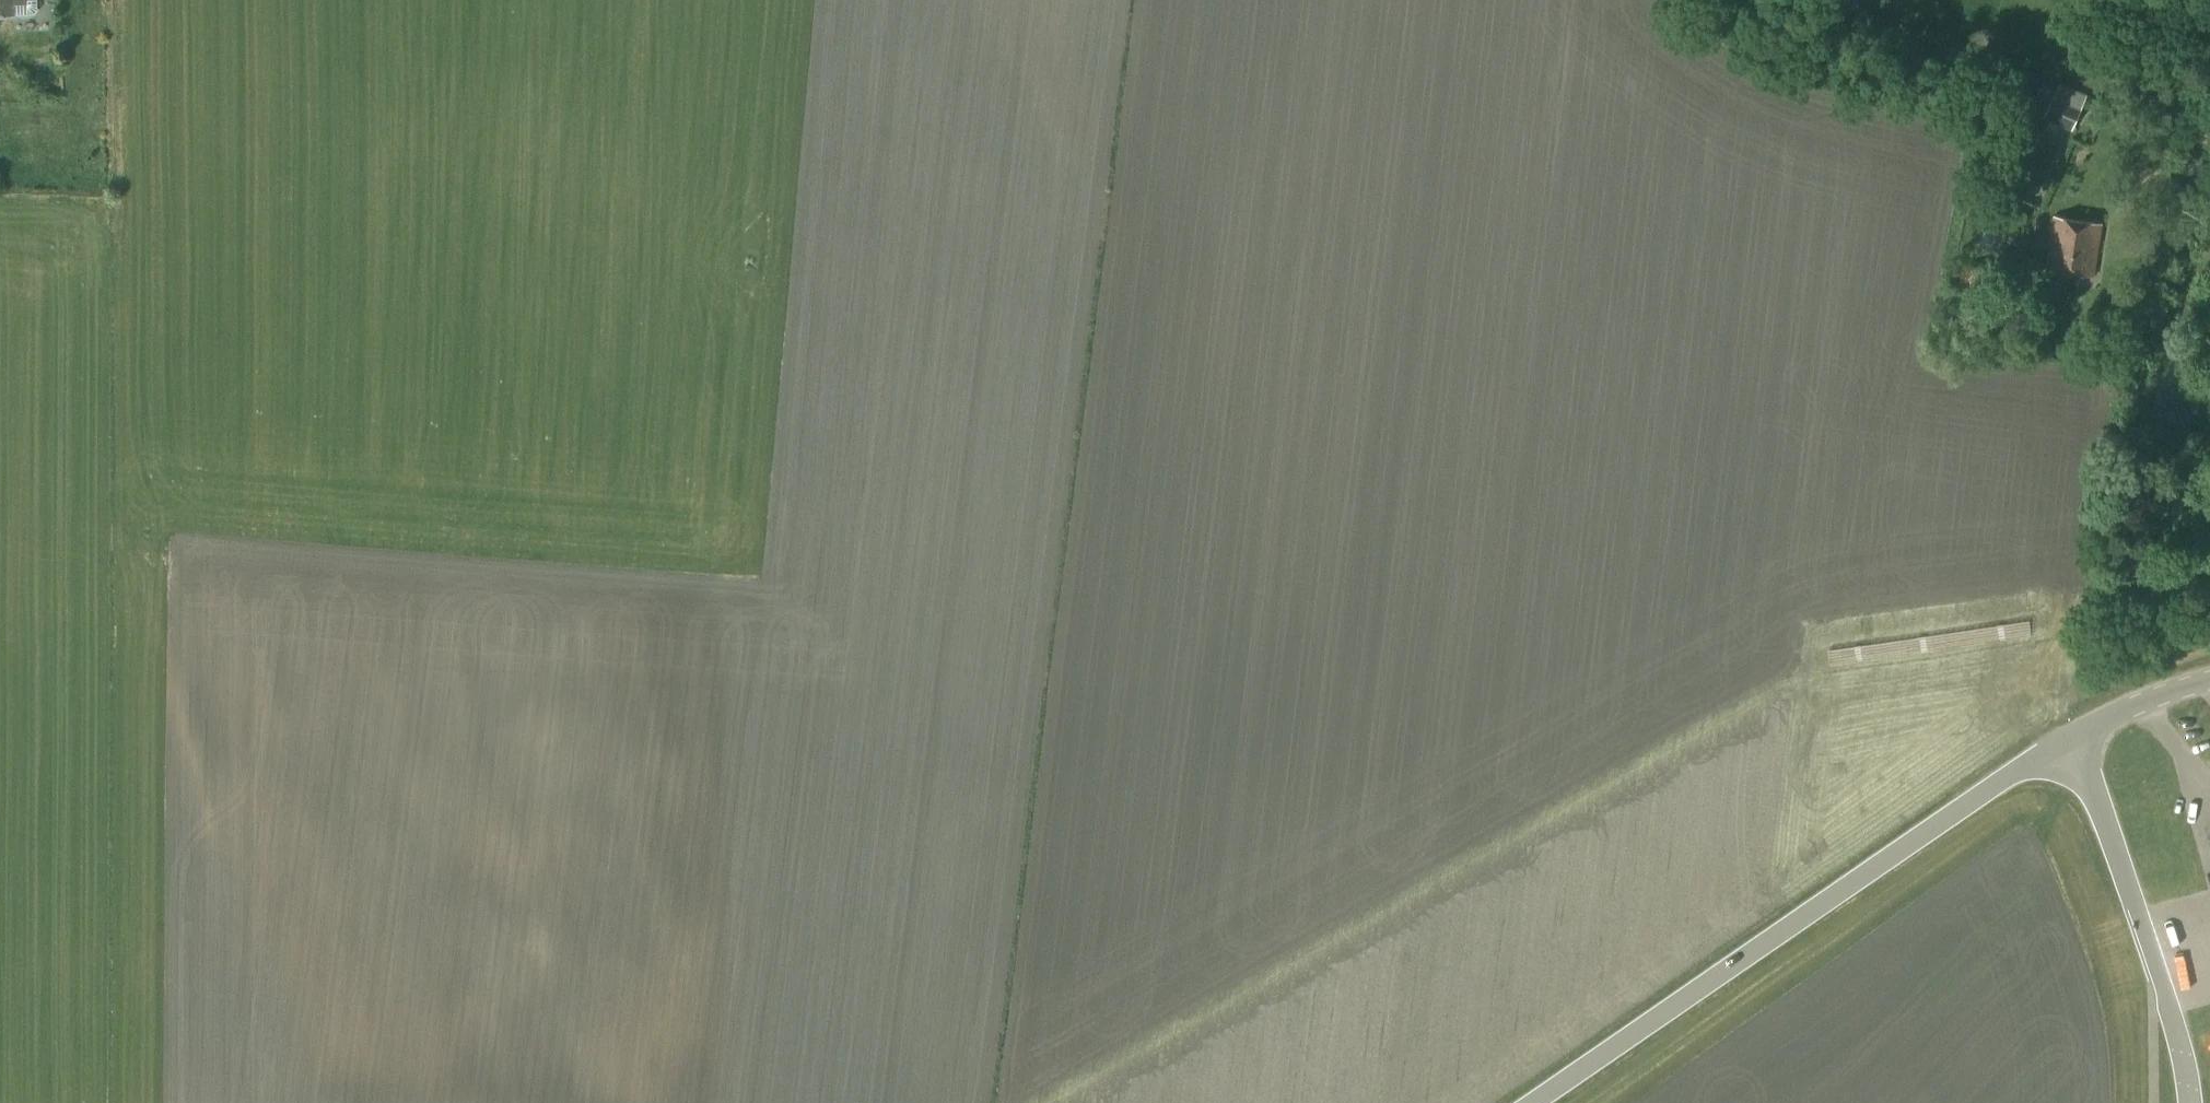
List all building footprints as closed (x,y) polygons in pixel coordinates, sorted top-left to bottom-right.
[(12,17),(12,19),(32,18),(35,15),(35,0),(0,0),(0,17),(12,17)] [(2071,130),(2081,108),(2054,96),(2044,118),(2071,130)] [(2095,277),(2103,225),(2054,218),(2047,270),(2095,277)] [(2198,913),(2209,953),(2209,910),(2198,913)]
